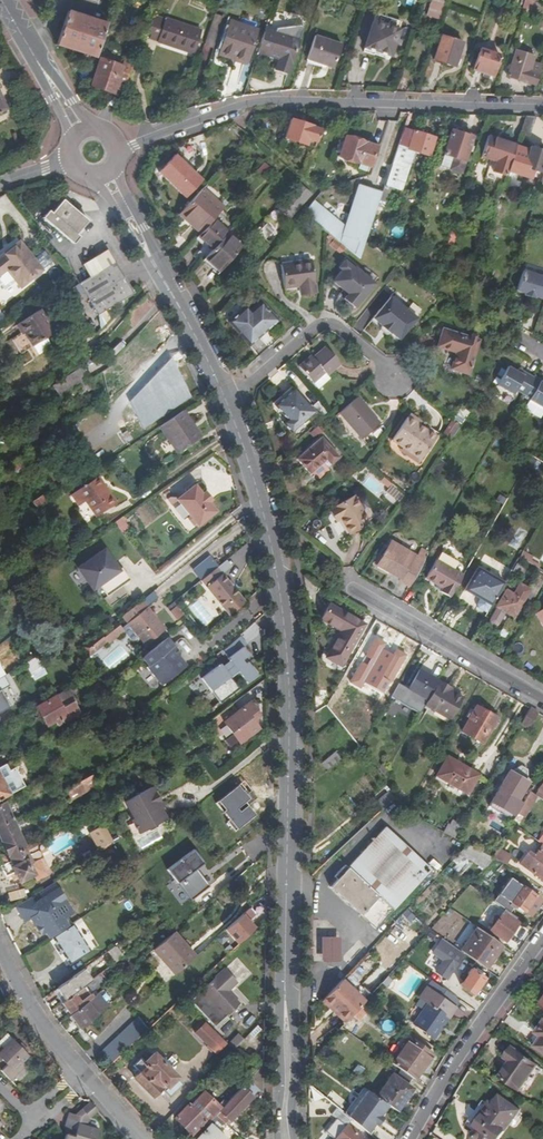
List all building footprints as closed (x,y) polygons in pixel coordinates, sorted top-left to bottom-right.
[(203,15),(206,6),(191,0),(190,0),(186,10),(203,15)] [(439,19),(445,0),(431,0),(426,15),(439,19)] [(56,44),(56,45),(94,57),(97,48),(105,24),(67,12),(56,44)] [(372,23),(397,32),(400,24),(375,15),(372,23)] [(185,53),(192,30),(155,18),(148,41),(185,53)] [(219,52),(247,61),(257,31),(229,22),(219,52)] [(397,32),(372,23),(364,48),(389,57),(397,32)] [(300,41),(265,29),(257,53),(279,60),(275,70),(288,75),(300,41)] [(433,61),(454,68),(462,45),(441,37),(433,61)] [(315,39),(307,63),(325,68),(333,71),(340,48),(315,39)] [(470,71),(492,78),(499,58),(477,50),(470,71)] [(507,76),(535,86),(541,68),(531,65),(533,57),(515,51),(507,76)] [(90,86),(112,93),(120,66),(98,59),(90,86)] [(325,68),(307,63),(306,66),(324,72),(325,68)] [(524,118),(519,134),(527,137),(534,118),(524,118)] [(307,141),(316,144),(320,131),(290,121),(284,139),(305,146),(307,141)] [(434,140),(403,129),(390,166),(384,187),(393,191),(407,150),(428,157),(434,140)] [(452,159),(448,170),(458,174),(470,138),(450,131),(442,155),(452,159)] [(505,177),(506,172),(514,147),(486,137),(479,156),(486,158),(494,161),(490,172),(500,176),(505,177)] [(337,157),(367,169),(375,149),(343,138),(337,157)] [(514,147),(506,172),(528,180),(530,177),(532,171),(539,173),(542,160),(542,153),(529,147),(528,151),(514,147)] [(305,176),(312,155),(308,154),(302,174),(305,176)] [(452,159),(442,155),(438,167),(448,170),(452,159)] [(173,157),(157,175),(184,199),(200,181),(173,157)] [(263,163),(254,174),(260,179),(270,169),(263,163)] [(384,187),(390,166),(383,164),(376,184),(384,187)] [(537,179),(539,173),(532,171),(530,177),(537,179)] [(381,194),(384,187),(376,184),(374,191),(381,194)] [(279,209),(289,218),(308,195),(298,186),(279,209)] [(303,213),(326,232),(359,260),(362,251),(365,242),(381,194),(374,191),(358,186),(344,227),(313,201),(303,213)] [(201,191),(180,213),(202,233),(213,220),(222,210),(201,191)] [(71,241),(75,243),(80,236),(77,233),(81,226),(86,219),(60,200),(59,202),(50,215),(47,213),(46,214),(42,220),(71,241)] [(220,227),(213,220),(202,233),(198,237),(213,251),(226,236),(228,234),(220,227)] [(226,236),(213,251),(206,259),(221,273),(242,249),(226,236)] [(0,260),(0,275),(6,271),(20,290),(43,272),(21,244),(0,260)] [(83,266),(91,279),(81,286),(99,316),(134,294),(108,251),(83,266)] [(346,292),(341,299),(357,310),(377,281),(344,259),(330,281),(346,292)] [(302,287),(304,296),(315,295),(310,262),(280,265),(283,289),(297,288),(302,287)] [(542,301),(542,297),(542,279),(522,272),(515,292),(524,295),(523,297),(532,300),(533,298),(542,301)] [(389,295),(372,322),(402,341),(418,314),(389,295)] [(145,297),(124,320),(133,328),(154,305),(145,297)] [(259,337),(256,334),(262,329),(264,331),(276,321),(260,303),(250,311),(245,306),(227,322),(248,346),(259,337)] [(24,331),(33,346),(54,332),(50,325),(45,318),(40,310),(19,323),(24,331)] [(20,333),(24,331),(19,323),(15,325),(20,333)] [(449,370),(466,376),(477,342),(441,330),(435,348),(455,354),(449,370)] [(298,367),(311,382),(323,371),(326,374),(338,364),(324,346),(316,354),(317,356),(313,359),(311,356),(298,367)] [(130,403),(143,429),(191,397),(174,358),(144,388),(143,386),(142,388),(143,389),(130,403)] [(53,386),(61,398),(91,379),(84,366),(53,386)] [(514,391),(529,399),(523,410),(539,419),(542,411),(542,384),(516,369),(514,371),(506,367),(495,386),(511,395),(514,391)] [(329,378),(326,374),(323,371),(311,382),(316,388),(329,378)] [(272,405),(284,420),(280,423),(289,433),(313,412),(292,389),(272,405)] [(339,414),(361,440),(379,424),(357,399),(339,414)] [(453,424),(461,410),(459,409),(450,421),(453,424)] [(467,414),(461,410),(453,424),(458,428),(465,417),(467,414)] [(200,438),(183,412),(159,427),(176,453),(200,438)] [(412,456),(410,459),(419,466),(438,439),(409,419),(393,442),(403,449),(412,456)] [(310,476),(326,462),(330,467),(339,459),(322,439),(297,461),(310,476)] [(16,458),(20,465),(36,455),(32,448),(16,458)] [(401,452),(410,459),(412,456),(403,449),(401,452)] [(16,458),(7,465),(12,473),(14,472),(22,467),(20,465),(16,458)] [(22,466),(22,467),(14,472),(17,477),(26,472),(22,466)] [(71,495),(78,506),(85,502),(94,517),(116,503),(107,491),(104,492),(95,479),(71,495)] [(396,490),(383,479),(380,483),(393,494),(396,490)] [(197,527),(197,528),(215,512),(207,503),(209,501),(202,494),(200,495),(192,487),(175,503),(189,518),(188,522),(193,527),(197,527)] [(35,508),(36,508),(44,502),(40,495),(31,501),(35,508)] [(333,523),(338,520),(348,535),(367,523),(350,496),(327,513),(333,523)] [(397,581),(409,588),(424,561),(390,541),(377,565),(399,578),(397,581)] [(106,546),(75,567),(92,592),(100,587),(106,595),(103,597),(108,605),(128,592),(123,584),(129,580),(106,546)] [(238,550),(218,565),(229,580),(249,564),(238,550)] [(449,599),(462,577),(451,571),(454,566),(453,561),(445,556),(439,557),(436,562),(435,561),(425,578),(435,584),(434,588),(440,592),(439,593),(449,599)] [(513,571),(520,576),(525,568),(517,564),(513,571)] [(490,606),(503,584),(476,569),(463,591),(471,595),(472,593),(478,597),(477,599),(479,600),(490,606)] [(203,582),(229,616),(245,604),(219,570),(203,582)] [(204,626),(214,618),(196,598),(205,591),(199,585),(189,594),(194,600),(187,606),(204,626)] [(523,602),(506,592),(497,607),(513,616),(523,602)] [(141,600),(121,616),(145,645),(164,629),(141,600)] [(175,620),(183,614),(177,605),(168,612),(175,620)] [(326,659),(340,667),(365,626),(329,605),(321,619),(341,632),(326,659)] [(118,624),(85,649),(91,657),(124,631),(118,624)] [(167,637),(140,658),(148,666),(149,664),(155,671),(153,673),(162,684),(187,664),(178,654),(172,647),(174,645),(167,637)] [(203,674),(213,699),(237,690),(231,676),(241,672),(245,682),(257,677),(243,639),(214,650),(220,667),(203,674)] [(174,645),(172,647),(178,654),(180,652),(174,645)] [(368,649),(358,665),(390,684),(400,668),(368,649)] [(148,666),(147,667),(153,673),(155,671),(149,664),(148,666)] [(95,669),(57,691),(60,696),(55,699),(54,696),(36,707),(46,724),(55,719),(57,724),(77,712),(70,699),(83,692),(79,686),(98,675),(95,669)] [(410,691),(427,701),(438,682),(421,673),(410,691)] [(190,686),(199,698),(209,691),(200,679),(190,686)] [(427,701),(424,706),(449,721),(462,699),(452,693),(451,695),(448,694),(450,691),(451,689),(448,687),(438,681),(438,682),(427,701)] [(231,705),(219,715),(224,721),(240,742),(259,727),(255,722),(255,718),(259,717),(259,714),(255,709),(257,708),(251,701),(237,711),(231,705)] [(462,731),(482,743),(496,719),(476,707),(462,731)] [(530,709),(520,725),(526,729),(537,713),(530,709)] [(320,766),(325,773),(338,761),(333,755),(320,766)] [(416,755),(411,762),(418,766),(423,759),(416,755)] [(15,759),(5,764),(9,771),(19,765),(15,759)] [(467,794),(478,775),(459,764),(448,783),(467,794)] [(520,767),(511,773),(526,782),(527,771),(520,767)] [(529,791),(532,786),(526,782),(511,773),(508,771),(487,807),(511,821),(516,813),(522,803),(529,791)] [(69,797),(94,783),(89,772),(63,787),(69,797)] [(9,794),(0,778),(0,799),(9,794)] [(214,803),(235,830),(255,815),(247,805),(255,799),(242,781),(214,803)] [(150,786),(125,800),(134,817),(132,819),(139,831),(146,827),(150,829),(155,827),(156,822),(163,818),(157,808),(161,806),(150,786)] [(536,797),(542,801),(542,794),(537,790),(533,795),(536,797)] [(62,800),(57,791),(53,793),(57,802),(62,800)] [(529,791),(522,803),(529,808),(536,797),(533,795),(529,791)] [(399,808),(393,799),(385,806),(392,815),(399,808)] [(5,855),(6,854),(23,845),(3,802),(0,803),(0,844),(5,855)] [(522,803),(516,813),(522,817),(529,808),(522,803)] [(455,835),(457,826),(447,823),(445,833),(455,835)] [(115,842),(105,824),(92,831),(101,848),(115,842)] [(369,841),(371,844),(330,888),(375,931),(431,870),(386,827),(378,836),(376,834),(369,841)] [(502,838),(497,845),(502,847),(506,840),(502,838)] [(38,848),(33,840),(23,845),(6,854),(9,859),(2,862),(8,872),(13,870),(16,875),(20,873),(25,875),(30,873),(32,876),(36,878),(47,871),(48,868),(41,856),(42,853),(40,848),(38,848)] [(542,878),(542,846),(541,845),(540,846),(533,856),(525,867),(525,868),(542,880),(542,878)] [(509,857),(495,849),(489,858),(492,860),(503,866),(509,857)] [(194,850),(168,870),(191,901),(210,886),(197,868),(195,865),(203,859),(194,850)] [(519,863),(525,867),(533,856),(527,852),(519,863)] [(203,859),(195,865),(197,868),(205,862),(203,859)] [(181,904),(188,898),(175,881),(168,887),(181,904)] [(47,930),(51,936),(66,927),(62,921),(63,919),(73,912),(53,882),(15,906),(25,922),(33,917),(43,933),(47,930)] [(522,887),(511,902),(524,912),(536,897),(522,887)] [(98,909),(102,915),(116,906),(112,900),(98,909)] [(237,944),(262,921),(249,907),(224,930),(237,944)] [(516,919),(504,911),(497,920),(493,918),(489,923),(493,926),(490,930),(505,942),(517,923),(514,921),(516,919)] [(66,927),(51,936),(69,964),(90,950),(72,923),(66,927)] [(460,951),(486,969),(502,945),(476,928),(460,951)] [(194,958),(173,934),(153,949),(166,964),(164,966),(173,976),(194,958)] [(321,961),(340,961),(340,937),(321,937),(321,961)] [(344,979),(354,987),(375,961),(365,953),(344,979)] [(445,986),(458,968),(443,957),(430,974),(445,986)] [(379,965),(361,984),(371,993),(388,974),(379,965)] [(471,967),(459,983),(474,994),(486,978),(471,967)] [(55,989),(64,1001),(90,981),(82,970),(55,989)] [(237,1006),(224,993),(226,991),(235,982),(223,970),(188,1002),(213,1027),(237,1006)] [(64,1001),(61,1003),(69,1014),(80,1005),(78,1001),(104,981),(100,975),(90,981),(64,1001)] [(390,982),(386,978),(379,985),(384,989),(390,982)] [(340,982),(320,1003),(328,1010),(331,1008),(346,1022),(362,1004),(340,982)] [(439,1030),(442,1026),(454,1008),(426,988),(418,998),(427,1004),(422,1011),(412,1025),(433,1039),(439,1030)] [(224,993),(237,1006),(239,1004),(226,991),(224,993)] [(80,1005),(69,1014),(76,1023),(74,1024),(78,1030),(95,1017),(84,1003),(80,1005)] [(148,1029),(137,1018),(101,1053),(111,1063),(148,1029)] [(527,1041),(542,1052),(542,1020),(527,1041)] [(216,1034),(205,1024),(194,1034),(215,1055),(226,1044),(216,1034)] [(238,1033),(229,1043),(234,1048),(243,1038),(238,1033)] [(0,1040),(0,1049),(2,1051),(12,1041),(6,1035),(0,1040)] [(409,1039),(391,1064),(413,1080),(431,1055),(409,1039)] [(0,1049),(0,1068),(2,1070),(0,1072),(9,1082),(24,1067),(21,1063),(27,1057),(12,1041),(2,1051),(0,1049)] [(501,1076),(520,1090),(538,1066),(512,1048),(505,1058),(511,1062),(501,1076)] [(165,1064),(155,1054),(146,1062),(142,1059),(134,1067),(141,1074),(135,1079),(153,1097),(162,1090),(170,1098),(182,1085),(177,1079),(178,1079),(170,1070),(177,1063),(172,1058),(165,1064)] [(263,1093),(263,1064),(241,1087),(252,1098),(257,1093),(263,1093)] [(389,1075),(374,1097),(386,1105),(394,1111),(400,1102),(409,1090),(389,1075)] [(219,1112),(226,1119),(231,1124),(237,1118),(235,1116),(252,1098),(241,1087),(219,1112)] [(374,1097),(361,1087),(342,1114),(346,1117),(365,1133),(373,1123),(378,1115),(386,1105),(374,1097)] [(521,1110),(501,1095),(493,1106),(490,1104),(483,1114),(482,1113),(473,1124),(479,1129),(476,1134),(474,1135),(473,1136),(473,1138),(500,1138),(521,1110)] [(394,1111),(397,1112),(402,1104),(400,1102),(394,1111)] [(89,1104),(76,1116),(69,1113),(64,1127),(70,1129),(68,1136),(65,1136),(64,1138),(96,1138),(99,1132),(84,1127),(86,1120),(96,1112),(89,1104)] [(174,1120),(191,1136),(205,1122),(188,1106),(174,1120)] [(223,1121),(224,1121),(226,1119),(219,1112),(216,1114),(223,1121)] [(381,1117),(378,1115),(373,1123),(375,1125),(381,1117)] [(344,1125),(332,1138),(361,1138),(344,1125)] [(210,1126),(198,1138),(224,1138),(210,1126)]
